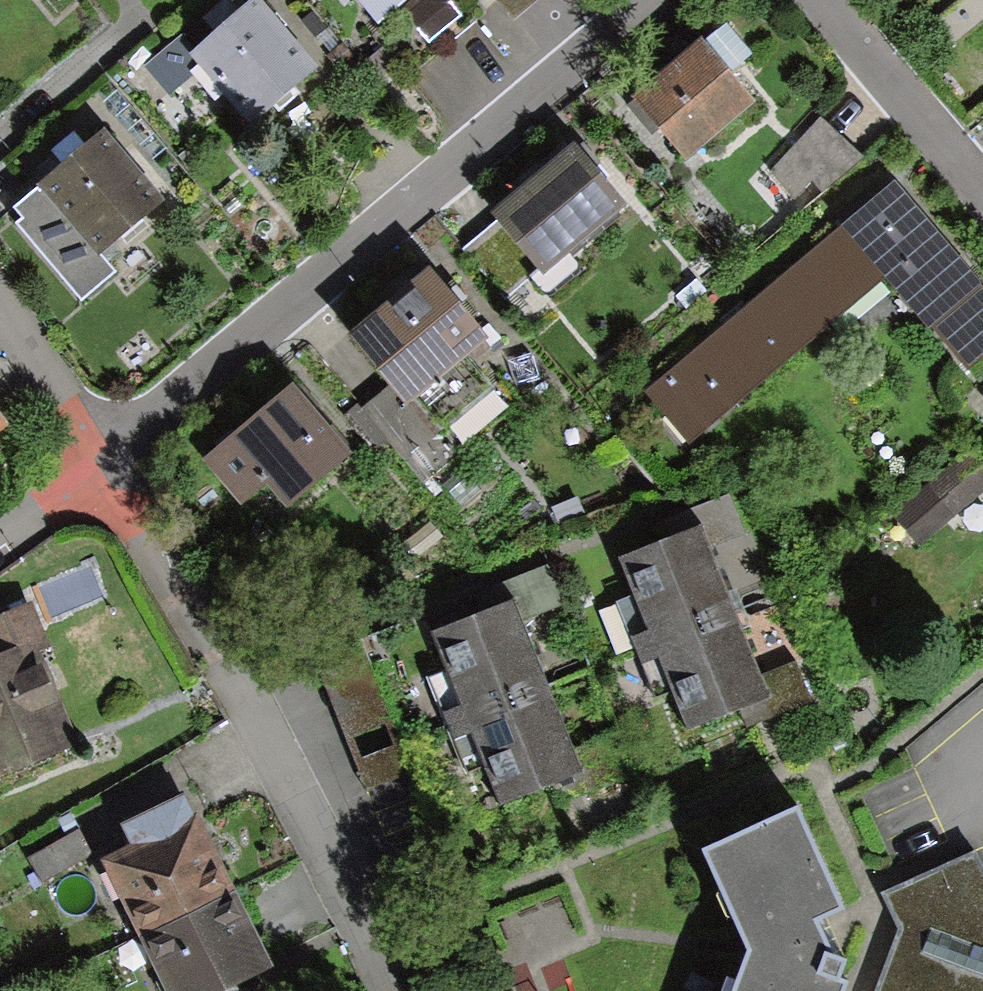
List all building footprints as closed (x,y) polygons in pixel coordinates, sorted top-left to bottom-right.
[(378,24),(407,0),(358,0),(378,24)] [(240,21),(182,67),(237,135),(294,89),(240,21)] [(767,117),(785,104),(733,32),(715,45),(767,117)] [(699,38),(631,96),(682,156),(751,98),(699,38)] [(859,158),(823,118),(774,163),(810,202),(859,158)] [(78,153),(13,206),(24,219),(19,223),(81,299),(114,272),(99,254),(162,201),(104,131),(78,153)] [(628,209),(573,139),(484,209),(539,278),(628,209)] [(895,182),(642,391),(687,445),(883,285),(956,373),(982,351),(982,288),(895,182)] [(430,270),(348,332),(403,404),(485,341),(430,270)] [(351,452),(292,383),(205,457),(263,526),(351,452)] [(891,513),(922,546),(982,487),(982,454),(968,439),(891,513)] [(697,536),(602,570),(664,740),(758,706),(697,536)] [(535,633),(566,631),(563,596),(533,599),(535,633)] [(77,743),(41,650),(50,646),(33,602),(0,615),(0,772),(77,743)] [(505,613),(420,646),(486,816),(571,783),(505,613)] [(136,841),(98,860),(163,990),(216,990),(272,963),(186,792),(126,822),(136,841)] [(803,923),(832,909),(785,813),(696,852),(740,953),(724,990),(834,990),(803,923)] [(970,858),(877,905),(893,942),(877,990),(982,990),(982,893),(970,858)]
